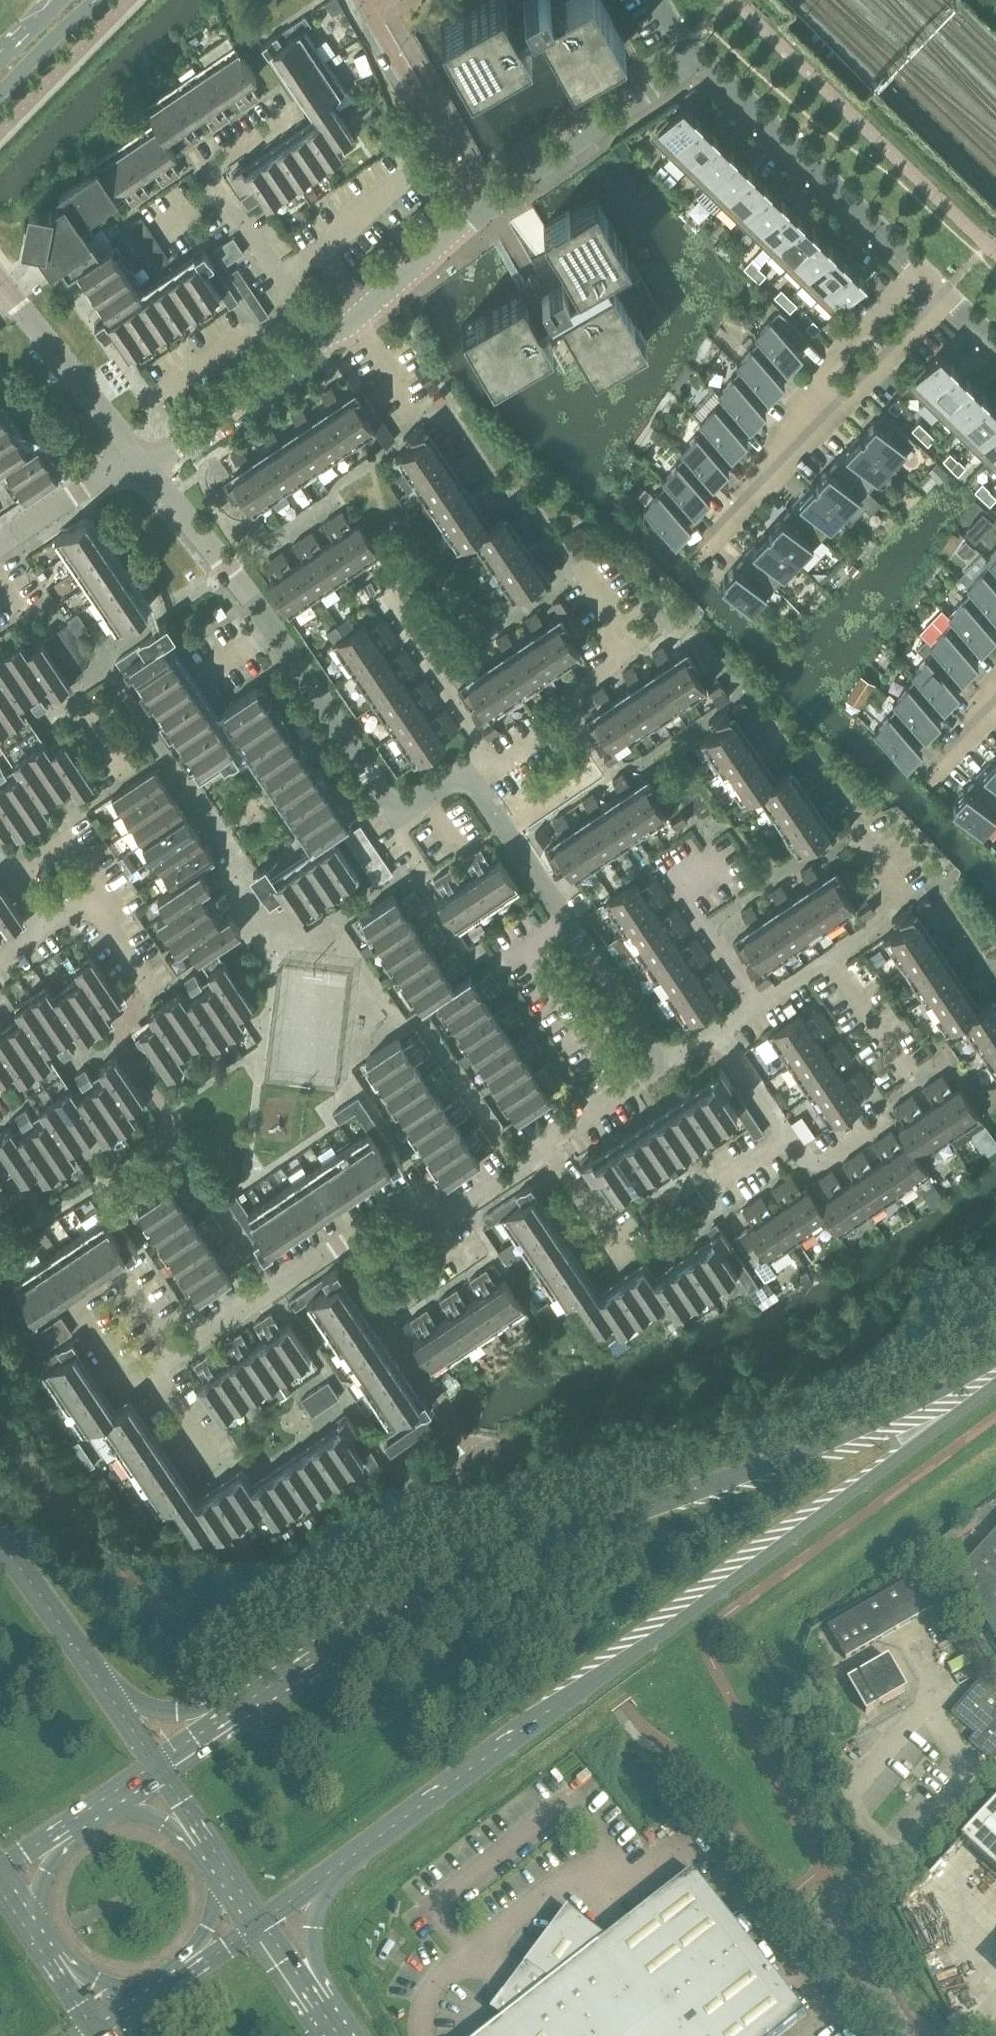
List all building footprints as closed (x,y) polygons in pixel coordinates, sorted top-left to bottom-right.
[(325,3),(333,14),(343,7),(339,0),(329,0),(325,3)] [(625,42),(601,0),(559,0),(554,3),(552,0),(522,0),(511,6),(507,0),(482,0),(441,23),(471,76),(531,42),(520,23),(538,12),(572,72),(625,42)] [(306,28),(312,24),(305,15),(278,34),(277,33),(262,44),(269,54),(274,50),(320,119),(246,169),(243,164),(233,171),(243,186),(252,180),(256,186),(242,196),(249,206),(263,197),(267,202),(343,150),(336,140),(352,130),(331,100),(347,89),(306,28)] [(205,64),(226,96),(257,75),(235,44),(205,64)] [(175,84),(196,116),(226,96),(205,64),(175,84)] [(196,116),(175,84),(144,105),(154,120),(155,120),(166,136),(196,116)] [(246,88),(254,100),(260,96),(253,86),(250,85),(246,88)] [(241,91),(249,104),(254,100),(246,88),(241,91)] [(249,104),(241,91),(237,94),(237,97),(243,108),(249,104)] [(671,152),(701,121),(683,103),(652,135),(671,152)] [(216,108),(225,120),(230,116),(223,106),(220,105),(216,108)] [(211,111),(219,124),(225,120),(216,108),(211,111)] [(219,124),(211,111),(207,114),(207,117),(214,128),(219,124)] [(124,140),(146,172),(177,151),(166,136),(155,120),(154,120),(124,140)] [(688,169),(718,137),(701,121),(671,152),(688,169)] [(186,128),(195,140),(200,137),(193,126),(190,125),(186,128)] [(181,132),(189,144),(195,140),(186,128),(181,132)] [(189,144),(181,132),(177,134),(177,137),(184,148),(189,144)] [(623,137),(614,144),(620,152),(630,146),(623,137)] [(705,186),(736,154),(718,137),(688,169),(705,186)] [(146,172),(124,140),(94,161),(97,166),(115,193),(146,172)] [(722,203),(753,171),(736,154),(705,186),(722,203)] [(166,164),(174,176),(180,172),(173,162),(170,161),(166,164)] [(161,167),(169,180),(174,176),(166,164),(161,167)] [(115,193),(97,166),(59,191),(67,203),(52,213),(49,208),(52,206),(52,204),(50,206),(31,203),(27,221),(25,218),(24,219),(44,248),(45,247),(40,241),(45,237),(69,272),(79,265),(110,311),(141,289),(110,243),(100,249),(90,234),(96,230),(85,213),(115,193)] [(169,180),(161,167),(157,170),(156,173),(163,183),(169,180)] [(739,219),(770,188),(753,171),(722,203),(739,219)] [(136,184),(144,196),(150,192),(143,182),(140,181),(136,184)] [(131,187),(139,200),(144,196),(136,184),(131,187)] [(312,186),(306,190),(312,200),(318,196),(312,186)] [(139,200),(131,187),(127,190),(126,193),(133,203),(139,200)] [(757,236),(787,204),(770,188),(739,219),(757,236)] [(631,256),(596,196),(547,224),(543,226),(572,276),(542,294),(551,310),(538,317),(523,290),(521,291),(463,325),(493,377),(553,342),(542,323),(560,313),(595,372),(647,342),(613,282),(638,267),(631,256)] [(787,204),(757,236),(772,251),(803,219),(787,204)] [(306,205),(297,212),(303,221),(312,214),(306,205)] [(159,265),(170,258),(141,216),(131,223),(159,265)] [(788,266),(818,234),(803,219),(772,251),(788,266)] [(803,281),(834,249),(818,234),(788,266),(803,281)] [(233,237),(214,249),(225,265),(244,252),(233,237)] [(114,331),(129,353),(220,292),(230,307),(239,301),(214,264),(215,264),(205,249),(195,255),(198,260),(108,321),(105,316),(95,322),(105,337),(114,331)] [(834,249),(803,281),(819,296),(849,264),(834,249)] [(751,273),(758,265),(750,258),(743,265),(751,273)] [(849,264),(819,296),(835,312),(866,280),(849,264)] [(758,265),(751,273),(759,280),(766,273),(758,265)] [(261,320),(269,314),(237,267),(229,273),(261,320)] [(782,303),(789,295),(781,287),(774,295),(782,303)] [(789,295),(782,303),(790,310),(797,303),(789,295)] [(787,362),(810,338),(780,308),(755,334),(760,338),(786,362),(787,362)] [(814,333),(821,326),(813,318),(806,326),(814,333)] [(792,366),(787,362),(786,362),(760,338),(737,362),(741,367),(742,366),(768,391),(768,390),(792,366)] [(926,399),(956,368),(940,352),(909,384),(926,399)] [(350,363),(346,357),(338,362),(342,368),(350,363)] [(422,362),(421,363),(415,367),(419,373),(426,368),(422,362)] [(773,395),(768,390),(768,391),(742,366),(741,367),(718,391),(723,396),(723,395),(749,420),(750,419),(773,395)] [(354,385),(361,380),(353,368),(346,373),(354,385)] [(941,414),(972,383),(956,368),(926,399),(941,414)] [(422,378),(430,390),(438,384),(430,373),(422,378)] [(972,383),(941,414),(957,429),(987,398),(972,383)] [(254,509),(375,427),(386,444),(395,438),(391,432),(375,407),(363,389),(341,404),(335,394),(336,393),(332,385),(321,393),(326,400),(328,399),(334,409),(312,424),(305,414),(307,413),(302,406),(291,413),(296,420),(298,419),(304,429),(282,444),(275,434),(277,433),(272,426),(261,433),(266,440),(268,439),(275,449),(252,464),(245,454),(247,453),(242,446),(231,453),(236,460),(238,459),(245,469),(223,484),(235,501),(244,495),(254,509)] [(437,400),(445,395),(441,389),(433,395),(437,400)] [(754,424),(750,419),(749,420),(723,395),(723,396),(699,420),(704,425),(705,424),(730,449),(731,448),(754,424)] [(895,398),(892,401),(888,405),(896,413),(903,406),(895,398)] [(995,420),(995,406),(987,398),(957,429),(972,444),(995,420)] [(6,466),(27,496),(59,475),(37,443),(27,450),(0,409),(0,470),(6,466)] [(866,431),(862,435),(892,465),(916,440),(886,410),(876,420),(875,418),(864,429),(866,431)] [(995,451),(995,420),(972,444),(988,459),(995,451)] [(920,436),(927,428),(919,421),(912,428),(920,436)] [(436,445),(427,433),(421,424),(404,436),(410,445),(395,455),(457,546),(471,536),(512,597),(527,587),(533,596),(551,584),(536,562),(546,556),(548,558),(555,553),(548,542),(540,547),(542,549),(532,555),(516,533),(526,526),(528,528),(535,523),(528,512),(520,517),(522,519),(512,526),(503,513),(488,523),(481,512),(490,505),(492,507),(499,502),(492,492),(484,497),(486,498),(476,505),(460,482),(470,475),(472,477),(479,472),(472,462),(464,467),(466,469),(456,475),(440,452),(450,446),(451,447),(459,443),(452,432),(444,437),(446,439),(436,445)] [(736,453),(731,448),(730,449),(705,424),(704,425),(681,449),(685,453),(686,453),(712,477),(713,477),(736,453)] [(927,428),(920,436),(929,443),(936,436),(927,428)] [(836,459),(838,460),(838,459),(869,489),(892,465),(862,435),(861,433),(836,459)] [(959,458),(951,450),(944,458),(952,465),(959,458)] [(988,459),(995,468),(995,451),(988,459)] [(717,481),(713,477),(712,477),(686,453),(685,453),(662,478),(667,482),(668,482),(693,506),(694,505),(717,481)] [(967,466),(959,458),(952,465),(960,473),(967,466)] [(819,479),(816,483),(815,484),(845,513),(869,489),(838,459),(838,460),(830,468),(828,466),(818,478),(819,479)] [(936,461),(927,470),(938,481),(947,471),(936,461)] [(789,507),(791,509),(792,508),(822,537),(845,513),(815,484),(816,483),(814,481),(789,507)] [(982,496),(989,489),(981,481),(974,488),(982,496)] [(699,510),(694,505),(693,506),(668,482),(667,482),(644,506),(674,536),(699,510)] [(982,496),(990,504),(995,498),(995,495),(989,489),(982,496)] [(773,528),(769,531),(768,532),(798,561),(822,537),(792,508),(791,509),(783,516),(782,515),(771,526),(773,528)] [(336,514),(344,526),(350,522),(342,510),(336,514)] [(981,511),(972,520),(984,532),(993,522),(981,511)] [(330,519),(338,530),(344,526),(336,514),(330,519)] [(116,629),(142,612),(148,608),(87,516),(55,538),(116,629)] [(338,530),(330,519),(323,523),(331,535),(338,530)] [(359,522),(268,583),(289,615),(381,554),(359,522)] [(570,544),(587,532),(582,525),(565,537),(570,544)] [(306,535),(314,546),(320,542),(312,530),(306,535)] [(742,555),(744,557),(745,556),(775,585),(798,561),(768,532),(769,531),(767,530),(742,555)] [(300,539),(308,550),(314,546),(306,535),(300,539)] [(595,545),(590,537),(573,549),(578,557),(595,545)] [(308,550),(300,539),(293,543),(301,555),(308,550)] [(965,540),(956,550),(960,555),(970,554),(975,550),(965,540)] [(986,557),(990,561),(991,561),(995,565),(995,546),(986,557)] [(276,555),(284,566),(290,562),(283,550),(276,555)] [(270,559),(278,570),(284,566),(276,555),(270,559)] [(751,610),(775,585),(745,556),(744,557),(737,565),(735,563),(724,574),(726,576),(721,581),(751,610)] [(278,570),(270,559),(263,563),(271,575),(278,570)] [(991,561),(990,561),(967,585),(972,590),(972,589),(995,612),(995,565),(991,561)] [(972,589),(972,590),(948,614),(953,619),(954,618),(979,643),(980,642),(995,626),(995,612),(972,589)] [(561,613),(566,610),(568,608),(560,597),(553,602),(561,613)] [(213,610),(219,618),(227,612),(222,604),(213,610)] [(799,609),(793,616),(802,624),(809,617),(799,609)] [(459,688),(471,706),(475,712),(473,714),(478,722),(581,652),(571,638),(581,632),(568,614),(547,629),(540,619),(542,618),(537,610),(527,617),(531,625),(533,624),(540,633),(517,649),(511,639),(512,638),(507,630),(497,638),(502,645),(503,644),(510,654),(487,669),(481,659),(482,658),(478,651),(467,658),(472,665),(474,664),(480,674),(459,688)] [(347,614),(338,620),(344,629),(353,624),(347,614)] [(378,632),(389,624),(385,617),(373,625),(378,632)] [(985,647),(980,642),(979,643),(954,618),(953,619),(930,643),(934,648),(935,647),(961,672),(962,671),(985,647)] [(45,636),(73,678),(81,673),(73,661),(89,650),(69,620),(45,636)] [(240,757),(163,644),(162,641),(172,635),(165,624),(167,623),(166,621),(152,631),(153,632),(154,632),(155,634),(141,643),(116,660),(122,669),(130,664),(135,671),(201,769),(193,775),(199,784),(224,767),(225,768),(240,757)] [(333,644),(415,765),(446,743),(365,622),(333,644)] [(389,624),(378,632),(382,638),(393,630),(389,624)] [(336,625),(326,632),(333,642),(343,635),(336,625)] [(393,630),(382,638),(386,645),(398,637),(393,630)] [(45,636),(27,648),(20,638),(0,652),(0,728),(25,711),(18,701),(46,682),(53,692),(73,678),(45,636)] [(585,722),(597,740),(599,742),(596,744),(601,751),(613,744),(616,748),(707,687),(705,684),(717,676),(712,668),(700,676),(698,672),(707,666),(695,648),(674,663),(667,653),(669,652),(664,644),(653,651),(658,659),(660,658),(667,667),(644,683),(637,673),(639,672),(634,664),(623,671),(628,679),(630,678),(637,688),(614,703),(607,693),(609,692),(604,684),(593,692),(598,699),(600,698),(607,708),(585,722)] [(398,662),(410,654),(405,647),(393,655),(398,662)] [(966,676),(962,671),(961,672),(935,647),(934,648),(911,672),(916,676),(917,676),(942,701),(943,700),(966,676)] [(410,654),(398,662),(402,668),(414,660),(410,654)] [(414,660),(402,668),(406,674),(418,667),(414,660)] [(948,704),(943,700),(942,701),(917,676),(916,676),(893,701),(897,705),(898,705),(923,729),(924,728),(948,704)] [(418,692),(430,684),(425,677),(413,685),(418,692)] [(860,677),(844,701),(859,710),(875,686),(860,677)] [(709,689),(719,703),(730,695),(720,681),(709,689)] [(430,684),(418,692),(422,698),(434,690),(430,684)] [(257,686),(225,708),(317,844),(349,822),(257,686)] [(434,690),(422,698),(426,704),(438,696),(434,690)] [(48,703),(44,698),(40,692),(30,699),(38,710),(48,703)] [(745,698),(734,706),(739,713),(750,706),(745,698)] [(929,733),(924,728),(923,729),(898,705),(897,705),(874,729),(904,758),(929,733)] [(438,722),(450,714),(445,707),(434,715),(438,722)] [(813,782),(820,777),(813,767),(805,772),(807,774),(797,780),(788,768),(774,778),(766,767),(776,760),(777,762),(785,757),(778,746),(770,751),(771,753),(761,760),(746,737),(756,730),(757,732),(765,727),(758,716),(750,721),(751,723),(741,730),(727,708),(709,720),(715,729),(701,739),(742,800),(757,790),(798,851),(812,842),(818,851),(836,839),(821,817),(831,811),(833,812),(840,807),(838,804),(833,797),(825,802),(827,804),(817,810),(801,787),(811,781),(813,782)] [(450,714),(438,722),(442,728),(454,720),(450,714)] [(454,720),(442,728),(446,734),(458,726),(454,720)] [(489,738),(501,730),(496,723),(484,731),(489,738)] [(44,739),(13,761),(20,771),(0,784),(0,831),(11,823),(18,833),(49,812),(43,802),(71,783),(78,793),(94,782),(76,754),(80,751),(71,737),(51,750),(44,739)] [(610,764),(621,756),(616,748),(605,756),(610,764)] [(975,780),(975,779),(995,800),(995,754),(973,778),(975,780)] [(4,767),(0,762),(0,779),(8,773),(4,767)] [(122,812),(164,784),(153,768),(111,796),(122,812)] [(629,779),(624,772),(613,779),(618,786),(620,785),(626,795),(604,810),(597,800),(599,799),(594,792),(583,799),(588,806),(590,805),(597,815),(574,830),(567,820),(569,819),(564,812),(553,819),(558,826),(560,825),(567,835),(545,849),(557,867),(566,861),(576,875),(679,806),(674,798),(662,806),(658,799),(667,793),(655,775),(634,790),(627,780),(629,779)] [(995,818),(995,800),(975,779),(975,780),(967,788),(965,786),(955,797),(956,799),(951,804),(981,833),(995,818)] [(132,827),(174,798),(164,784),(122,812),(132,827)] [(174,798),(132,827),(142,842),(184,813),(174,798)] [(672,820),(677,828),(688,820),(683,812),(672,820)] [(152,857),(194,828),(184,813),(142,842),(152,857)] [(852,826),(847,818),(835,826),(840,833),(852,826)] [(377,883),(393,872),(361,824),(345,835),(377,883)] [(551,838),(543,826),(535,831),(543,843),(551,838)] [(162,871),(204,843),(194,828),(152,857),(162,871)] [(336,840),(275,881),(272,876),(269,870),(253,872),(254,874),(257,873),(263,882),(262,883),(272,898),(272,897),(280,908),(288,902),(296,913),(357,872),(336,840)] [(162,871),(173,886),(173,887),(200,869),(215,859),(204,843),(162,871)] [(476,850),(484,863),(488,860),(488,857),(481,847),(476,850)] [(470,854),(479,866),(484,863),(476,850),(470,854)] [(479,866),(470,854),(465,858),(472,868),(475,869),(479,866)] [(469,878),(490,910),(521,889),(499,858),(469,878)] [(862,890),(859,892),(843,867),(822,882),(815,872),(817,870),(812,863),(801,870),(806,877),(808,876),(815,886),(792,902),(785,892),(787,891),(782,883),(771,890),(776,898),(778,896),(785,906),(762,922),(755,912),(757,911),(752,903),(742,910),(747,918),(748,917),(755,927),(734,941),(745,959),(755,953),(759,959),(747,967),(752,975),(867,897),(862,890)] [(446,870),(454,883),(458,880),(459,877),(451,867),(446,870)] [(199,958),(200,958),(216,947),(241,930),(230,913),(220,920),(201,892),(211,885),(200,869),(173,887),(173,886),(158,896),(168,911),(158,918),(179,950),(189,943),(199,958)] [(440,874),(449,886),(454,883),(446,870),(440,874)] [(449,886),(440,874),(435,878),(442,888),(445,889),(449,886)] [(649,891),(661,883),(656,876),(644,884),(649,891)] [(490,910),(469,878),(438,899),(459,931),(490,910)] [(604,902),(685,1024),(717,1002),(636,881),(604,902)] [(0,918),(7,928),(24,917),(0,882),(0,918)] [(661,883),(649,891),(653,897),(665,889),(661,883)] [(665,889),(653,897),(657,904),(669,896),(665,889)] [(222,890),(211,898),(218,908),(229,900),(222,890)] [(406,904),(419,895),(415,890),(404,897),(404,900),(406,904)] [(383,945),(414,924),(394,893),(362,915),(383,945)] [(410,909),(422,901),(419,895),(406,904),(410,909)] [(921,911),(933,903),(928,896),(916,904),(921,911)] [(422,901),(410,909),(412,913),(416,913),(426,906),(422,901)] [(863,918),(875,910),(870,902),(858,910),(863,918)] [(669,921),(681,913),(676,906),(664,914),(669,921)] [(967,955),(960,944),(953,949),(954,951),(944,957),(928,934),(938,928),(940,929),(947,925),(940,914),(933,919),(934,921),(924,927),(909,906),(892,918),(898,927),(884,936),(945,1028),(960,1018),(995,1072),(995,1003),(991,996),(976,1006),(968,994),(978,988),(980,989),(987,984),(980,974),(973,979),(974,980),(964,987),(948,964),(958,958),(960,959),(967,955)] [(681,913),(669,921),(673,927),(685,919),(681,913)] [(685,919),(673,927),(677,934),(689,926),(685,919)] [(426,934),(439,925),(435,920),(424,927),(424,930),(426,934)] [(414,924),(383,945),(403,975),(435,954),(414,924)] [(430,939),(442,931),(439,925),(426,934),(430,939)] [(442,931),(430,939),(433,943),(436,943),(446,936),(442,931)] [(689,951),(701,943),(696,936),(684,944),(689,951)] [(701,943),(689,951),(693,957),(705,949),(701,943)] [(879,948),(867,956),(874,967),(886,958),(879,948)] [(447,963),(459,955),(455,949),(444,956),(444,960),(447,963)] [(705,949),(693,957),(697,963),(709,956),(705,949)] [(56,954),(49,959),(54,966),(64,960),(59,952),(56,954)] [(435,954),(403,975),(423,1006),(438,996),(438,995),(455,984),(455,983),(435,954)] [(14,1069),(21,1079),(52,1058),(45,1047),(73,1028),(80,1038),(111,1016),(104,1007),(124,993),(114,979),(109,982),(91,955),(74,966),(81,976),(53,995),(46,985),(15,1007),(21,1017),(0,1031),(0,1078),(14,1069)] [(450,969),(462,960),(459,955),(447,963),(450,969)] [(253,1002),(224,960),(208,971),(215,981),(186,1000),(180,990),(148,1012),(155,1022),(135,1035),(145,1049),(150,1046),(168,1074),(185,1062),(178,1052),(206,1033),(213,1043),(245,1022),(238,1012),(253,1002)] [(462,960),(450,969),(453,973),(456,973),(466,966),(462,960)] [(709,981),(721,973),(716,966),(705,974),(709,981)] [(482,984),(495,976),(491,970),(480,977),(480,980),(482,984)] [(203,983),(199,977),(195,972),(185,978),(193,990),(203,983)] [(761,987),(772,979),(767,972),(756,980),(761,987)] [(458,1026),(490,1004),(470,973),(455,983),(455,984),(438,995),(438,996),(458,1026)] [(721,973),(709,981),(713,987),(725,979),(721,973)] [(393,974),(383,980),(388,987),(398,981),(393,974)] [(486,989),(498,981),(495,976),(482,984),(486,989)] [(725,979),(713,987),(717,993),(729,985),(725,979)] [(498,981),(486,989),(488,993),(492,994),(502,987),(498,981)] [(502,1014),(515,1006),(511,1000),(500,1007),(500,1010),(502,1014)] [(792,1000),(783,1006),(789,1014),(797,1009),(792,1000)] [(490,1004),(458,1026),(479,1055),(511,1034),(490,1004)] [(515,1006),(502,1014),(506,1019),(518,1011),(515,1006)] [(813,1023),(824,1015),(820,1008),(808,1016),(813,1023)] [(518,1011),(506,1019),(509,1023),(512,1024),(522,1017),(518,1011)] [(861,1105),(859,1101),(839,1071),(800,1013),(768,1034),(793,1071),(829,1126),(861,1105)] [(824,1015),(813,1023),(817,1029),(828,1021),(824,1015)] [(674,1018),(664,1024),(670,1034),(680,1028),(674,1018)] [(828,1021),(817,1029),(821,1035),(833,1027),(828,1021)] [(921,1022),(913,1026),(918,1034),(926,1029),(921,1022)] [(523,1044),(535,1036),(531,1030),(521,1037),(520,1040),(523,1044)] [(411,1047),(424,1039),(420,1033),(409,1040),(409,1044),(411,1047)] [(511,1034),(479,1055),(499,1085),(531,1064),(511,1034)] [(526,1049),(538,1041),(535,1036),(523,1044),(526,1049)] [(367,1058),(388,1089),(420,1067),(399,1037),(367,1058)] [(74,1050),(71,1045),(67,1038),(57,1045),(64,1057),(74,1050)] [(833,1052),(844,1044),(840,1038),(828,1046),(833,1052)] [(424,1039),(411,1047),(415,1053),(427,1044),(424,1039)] [(538,1041),(526,1049),(529,1053),(532,1054),(542,1047),(538,1041)] [(427,1044),(415,1053),(418,1056),(421,1057),(431,1050),(427,1044)] [(837,1059),(849,1051),(844,1044),(833,1052),(837,1059)] [(849,1051),(837,1059),(841,1065),(853,1057),(849,1051)] [(76,1158),(69,1148),(98,1130),(104,1140),(136,1119),(129,1109),(144,1099),(117,1057),(100,1068),(107,1078),(78,1097),(72,1087),(40,1108),(46,1118),(18,1137),(11,1126),(0,1134),(0,1147),(15,1169),(23,1179),(38,1169),(44,1179),(76,1158)] [(543,1074),(556,1066),(552,1060),(541,1067),(541,1070),(543,1074)] [(431,1077),(444,1069),(440,1063),(430,1070),(429,1074),(431,1077)] [(499,1085),(519,1116),(551,1094),(531,1064),(499,1085)] [(614,1207),(623,1201),(615,1190),(736,1109),(754,1136),(763,1130),(730,1081),(730,1080),(720,1065),(710,1072),(714,1077),(594,1158),(591,1153),(581,1160),(591,1175),(592,1174),(614,1207)] [(556,1066),(543,1074),(547,1079),(559,1071),(556,1066)] [(408,1119),(440,1097),(420,1067),(388,1089),(408,1119)] [(87,1068),(83,1071),(77,1075),(85,1087),(95,1080),(87,1068)] [(853,1083),(865,1075),(860,1068),(848,1076),(853,1083)] [(444,1069),(431,1077),(435,1083),(447,1074),(444,1069)] [(559,1071),(547,1079),(550,1083),(553,1084),(563,1077),(559,1071)] [(447,1074),(435,1083),(438,1086),(441,1087),(451,1080),(447,1074)] [(936,1078),(944,1090),(951,1086),(943,1074),(936,1078)] [(857,1089),(869,1081),(865,1075),(853,1083),(857,1089)] [(930,1082),(938,1094),(944,1090),(936,1078),(930,1082)] [(869,1081),(857,1089),(861,1095),(873,1088),(869,1081)] [(938,1094),(930,1082),(924,1087),(932,1099),(938,1094)] [(988,1087),(995,1099),(995,1098),(995,1083),(995,1082),(988,1087)] [(921,1158),(981,1118),(960,1086),(898,1127),(908,1142),(819,1202),(809,1187),(747,1229),(768,1260),(829,1220),(839,1235),(931,1173),(921,1158)] [(779,1091),(773,1095),(782,1108),(788,1104),(779,1091)] [(452,1107),(464,1099),(460,1093),(450,1100),(449,1103),(452,1107)] [(907,1098),(914,1110),(921,1106),(913,1094),(907,1098)] [(333,1114),(339,1123),(355,1112),(368,1132),(248,1213),(235,1194),(226,1200),(254,1241),(253,1241),(263,1257),(273,1250),(270,1245),(389,1164),(393,1170),(403,1163),(393,1148),(392,1148),(358,1097),(333,1114)] [(440,1097),(408,1119),(428,1149),(460,1127),(440,1097)] [(900,1102),(908,1114),(914,1110),(907,1098),(900,1102)] [(464,1099),(452,1107),(455,1112),(467,1104),(464,1099)] [(908,1114),(900,1102),(894,1107),(902,1119),(908,1114)] [(467,1104),(455,1112),(458,1116),(461,1117),(471,1110),(467,1104)] [(35,1120),(28,1109),(18,1116),(25,1127),(35,1120)] [(472,1137),(484,1129),(480,1123),(470,1130),(469,1133),(472,1137)] [(976,1133),(993,1158),(995,1155),(995,1137),(986,1125),(976,1133)] [(460,1127),(428,1149),(448,1179),(480,1158),(460,1127)] [(484,1129),(472,1137),(475,1142),(488,1134),(484,1129)] [(885,1134),(893,1146),(900,1142),(892,1130),(885,1134)] [(488,1134),(475,1142),(478,1146),(481,1147),(491,1140),(488,1134)] [(879,1138),(887,1150),(893,1146),(885,1134),(879,1138)] [(887,1150),(879,1138),(873,1143),(880,1154),(887,1150)] [(855,1154),(863,1166),(870,1162),(862,1150),(855,1154)] [(849,1158),(857,1170),(863,1166),(855,1154),(849,1158)] [(857,1170),(849,1158),(843,1163),(851,1174),(857,1170)] [(825,1174),(833,1186),(840,1182),(832,1170),(825,1174)] [(819,1178),(827,1190),(833,1186),(825,1174),(819,1178)] [(785,1179),(793,1191),(800,1187),(792,1175),(785,1179)] [(438,1178),(429,1184),(433,1190),(442,1183),(438,1178)] [(827,1190),(819,1178),(813,1183),(821,1194),(827,1190)] [(779,1184),(787,1195),(793,1191),(785,1179),(779,1184)] [(933,1180),(921,1188),(929,1201),(941,1192),(933,1180)] [(182,1195),(195,1186),(191,1181),(181,1188),(180,1191),(182,1195)] [(159,1236),(191,1215),(170,1184),(138,1205),(159,1236)] [(643,1265),(598,1296),(531,1198),(536,1194),(529,1184),(514,1194),(515,1195),(482,1217),(488,1226),(499,1218),(561,1309),(575,1299),(596,1329),(612,1318),(619,1328),(664,1297),(674,1312),(735,1270),(748,1290),(757,1284),(729,1243),(730,1242),(720,1227),(719,1228),(716,1224),(708,1230),(710,1233),(710,1234),(713,1239),(654,1280),(643,1265)] [(787,1195),(779,1184),(773,1188),(781,1200),(787,1195)] [(673,1201),(686,1221),(709,1205),(695,1185),(673,1201)] [(195,1186),(182,1195),(186,1200),(198,1192),(195,1186)] [(198,1192),(186,1200),(189,1204),(192,1204),(202,1197),(198,1192)] [(755,1199),(763,1211),(770,1207),(762,1195),(755,1199)] [(749,1204),(757,1215),(763,1211),(755,1199),(749,1204)] [(757,1215),(749,1204),(743,1208),(751,1220),(757,1215)] [(904,1206),(898,1209),(902,1216),(908,1212),(904,1206)] [(12,1277),(3,1283),(19,1307),(19,1308),(29,1323),(39,1316),(36,1311),(125,1251),(129,1256),(139,1249),(128,1235),(129,1234),(111,1210),(102,1216),(104,1219),(14,1279),(12,1277)] [(202,1225),(215,1216),(211,1211),(201,1218),(200,1221),(202,1225)] [(191,1215),(159,1236),(179,1266),(211,1245),(191,1215)] [(215,1216),(202,1225),(206,1230),(218,1222),(215,1216)] [(218,1222),(206,1230),(209,1234),(212,1234),(222,1227),(218,1222)] [(222,1255),(235,1246),(231,1241),(221,1248),(220,1251),(222,1255)] [(211,1245),(179,1266),(199,1297),(231,1275),(211,1245)] [(226,1260),(238,1252),(235,1246),(222,1255),(226,1260)] [(238,1252),(226,1260),(229,1264),(232,1264),(242,1257),(238,1252)] [(169,1261),(159,1267),(166,1276),(175,1270),(169,1261)] [(388,1422),(377,1429),(383,1438),(417,1415),(417,1416),(431,1407),(425,1396),(420,1400),(339,1280),(344,1277),(337,1267),(322,1277),(323,1278),(290,1300),(296,1309),(307,1301),(388,1422)] [(481,1272),(489,1284),(493,1282),(494,1278),(487,1268),(481,1272)] [(476,1275),(484,1288),(489,1284),(481,1272),(476,1275)] [(484,1288),(476,1275),(470,1279),(477,1289),(480,1290),(484,1288)] [(474,1299),(495,1331),(526,1311),(505,1279),(474,1299)] [(451,1292),(459,1304),(463,1301),(464,1298),(457,1288),(451,1292)] [(446,1295),(454,1308),(459,1304),(451,1292),(446,1295)] [(454,1308),(446,1295),(440,1299),(447,1309),(450,1310),(454,1308)] [(495,1331),(474,1299),(444,1319),(465,1351),(495,1331)] [(543,1316),(553,1309),(547,1300),(537,1307),(543,1316)] [(421,1312),(429,1324),(433,1322),(434,1318),(427,1308),(421,1312)] [(262,1317),(270,1329),(277,1324),(277,1321),(270,1311),(262,1317)] [(416,1315),(424,1328),(429,1324),(421,1312),(416,1315)] [(43,1352),(70,1334),(73,1332),(62,1315),(32,1336),(43,1352)] [(424,1328),(416,1315),(410,1319),(417,1329),(420,1330),(424,1328)] [(270,1329),(262,1317),(254,1322),(261,1333),(264,1333),(270,1329)] [(465,1351),(444,1319),(413,1340),(435,1372),(465,1351)] [(258,1343),(279,1374),(310,1353),(288,1322),(258,1343)] [(535,1322),(526,1328),(531,1336),(540,1330),(535,1322)] [(235,1335),(243,1347),(247,1345),(247,1342),(240,1331),(235,1335)] [(229,1339),(238,1351),(243,1347),(235,1335),(229,1339)] [(80,1349),(79,1348),(83,1346),(77,1338),(74,1340),(73,1339),(58,1350),(34,1367),(40,1375),(42,1374),(83,1435),(98,1425),(158,1515),(174,1505),(194,1536),(210,1525),(216,1535),(262,1505),(272,1520),(363,1458),(371,1469),(380,1463),(358,1430),(348,1415),(338,1421),(342,1426),(252,1486),(242,1471),(196,1502),(130,1402),(115,1412),(75,1353),(80,1349)] [(238,1351),(229,1339),(224,1342),(231,1353),(234,1353),(238,1351)] [(279,1374),(258,1343),(228,1363),(250,1395),(279,1374)] [(205,1355),(213,1367),(217,1365),(218,1362),(211,1351),(205,1355)] [(200,1359),(208,1371),(213,1367),(205,1355),(200,1359)] [(208,1371),(200,1359),(194,1363),(201,1373),(204,1374),(208,1371)] [(250,1395),(228,1363),(197,1384),(219,1415),(238,1402),(250,1395)] [(286,1380),(276,1387),(283,1399),(295,1392),(286,1380)] [(302,1399),(313,1415),(340,1397),(329,1380),(302,1399)] [(185,1392),(190,1400),(199,1395),(193,1386),(185,1392)] [(250,1395),(238,1402),(250,1419),(261,1411),(250,1395)] [(391,1455),(402,1447),(441,1421),(435,1412),(385,1446),(391,1455)] [(51,1438),(59,1449),(70,1443),(62,1431),(51,1438)] [(84,1456),(75,1462),(83,1473),(93,1466),(95,1465),(88,1454),(84,1456)] [(416,1469),(421,1466),(415,1458),(410,1461),(416,1469)] [(104,1491),(99,1495),(106,1505),(118,1498),(114,1493),(106,1494),(104,1491)] [(133,1512),(123,1519),(133,1532),(142,1525),(133,1512)] [(316,1514),(307,1520),(313,1528),(321,1522),(316,1514)] [(294,1528),(285,1533),(291,1542),(300,1536),(294,1528)] [(955,1576),(995,1645),(995,1532),(955,1576)] [(879,1599),(897,1629),(934,1608),(916,1577),(879,1599)] [(897,1629),(879,1599),(827,1629),(844,1659),(897,1629)] [(887,1659),(847,1682),(865,1714),(905,1691),(887,1659)] [(974,1686),(950,1714),(975,1735),(968,1742),(992,1764),(995,1759),(995,1695),(979,1681),(974,1686)] [(960,1845),(995,1878),(995,1805),(960,1845)] [(521,1968),(489,2011),(502,2020),(481,2035),(775,2035),(803,2014),(774,1977),(741,1936),(712,1899),(691,1872),(664,1893),(604,1940),(569,1914),(566,1911),(567,1909),(566,1908),(521,1968)]
